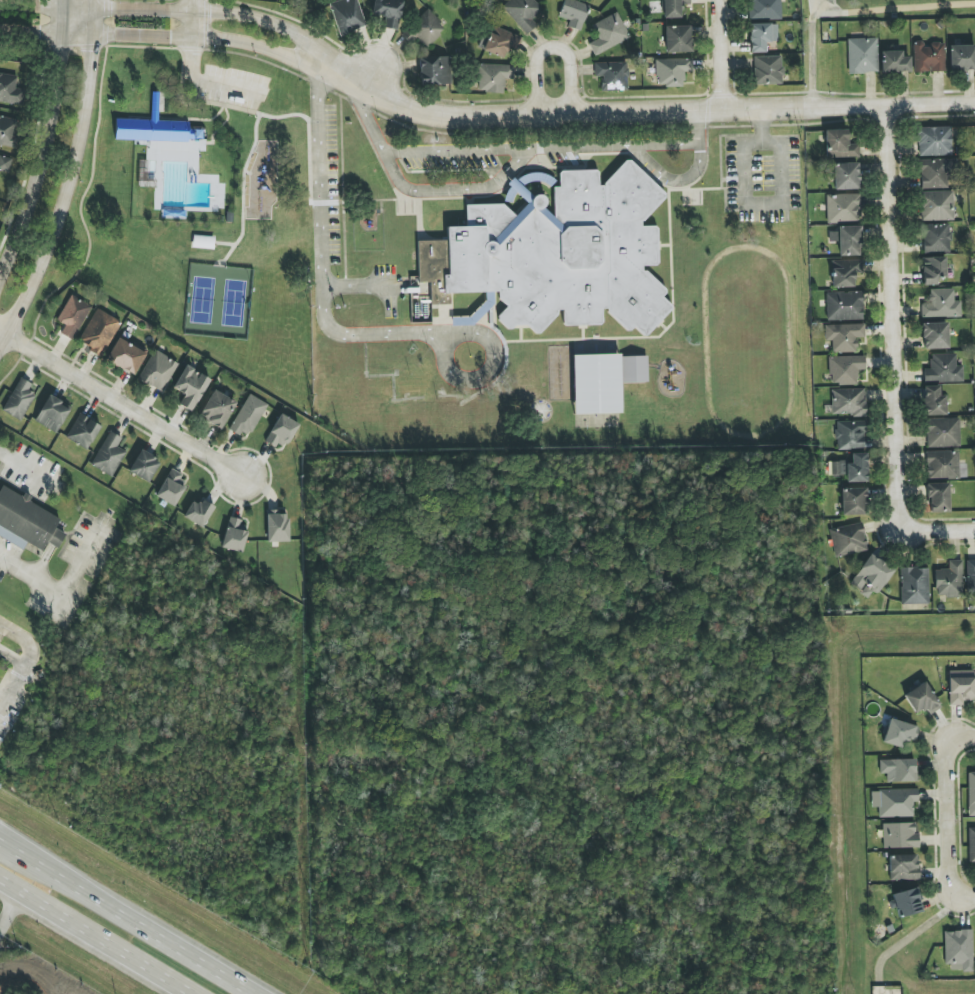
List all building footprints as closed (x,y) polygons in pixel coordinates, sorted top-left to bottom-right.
[(358,0),(339,0),(329,3),(340,36),(366,28),(358,0)] [(372,14),(385,16),(383,28),(398,30),(403,0),(374,0),(372,14)] [(532,20),(542,10),(533,0),(511,0),(503,8),(527,34),(537,25),(532,20)] [(588,5),(572,0),(563,0),(558,17),(569,20),(567,27),(580,31),(588,5)] [(680,5),(691,4),(691,0),(663,0),(663,19),(680,18),(680,5)] [(781,0),(749,0),(750,19),(781,19),(781,0)] [(424,48),(446,30),(430,11),(408,29),(424,48)] [(594,56),(630,39),(617,12),(594,23),(601,38),(589,44),(594,56)] [(749,24),(750,53),(765,53),(765,42),(777,42),(777,24),(749,24)] [(692,52),(691,25),(665,26),(666,53),(692,52)] [(483,50),(504,59),(509,46),(518,50),(522,38),(493,26),(483,50)] [(847,39),(847,74),(877,73),(877,38),(847,39)] [(914,73),(945,72),(944,44),(923,45),(923,41),(913,42),(914,73)] [(949,46),(950,72),(974,71),(974,45),(949,46)] [(881,73),(910,72),(910,57),(902,57),(902,51),(881,52),(881,73)] [(754,85),(782,84),(782,56),(753,57),(754,85)] [(419,58),(420,86),(450,85),(449,57),(419,58)] [(656,59),(656,87),(683,86),(683,72),(692,72),(692,59),(656,59)] [(594,63),(595,77),(601,77),(601,91),(628,91),(627,62),(594,63)] [(477,92),(504,93),(505,79),(513,79),(513,66),(478,64),(477,92)] [(0,73),(0,102),(24,105),(25,89),(15,88),(17,76),(0,73)] [(158,141),(158,159),(166,160),(167,147),(181,147),(181,144),(188,144),(188,152),(199,152),(200,143),(194,142),(195,129),(188,129),(189,121),(158,121),(158,103),(152,102),(151,120),(116,119),(115,140),(158,141)] [(14,147),(18,121),(0,117),(0,145),(14,147)] [(917,128),(918,156),(951,155),(951,127),(917,128)] [(847,130),(825,131),(826,158),(859,157),(858,144),(847,144),(847,130)] [(0,156),(0,171),(8,173),(12,159),(0,156)] [(641,337),(630,327),(625,332),(599,308),(599,325),(560,326),(559,310),(535,336),(518,319),(507,330),(494,318),(504,306),(495,299),(495,291),(447,293),(447,305),(428,305),(428,282),(415,282),(414,241),(444,240),(444,227),(463,226),(462,205),(500,204),(512,217),(535,193),(543,200),(541,208),(550,217),(549,186),(556,187),(555,170),(595,169),(595,185),(599,185),(624,157),(663,196),(638,223),(638,226),(654,227),(655,265),(639,265),(639,268),(664,291),(660,296),(669,308),(641,337)] [(920,189),(952,188),(951,159),(920,160),(920,189)] [(858,163),(833,164),(834,190),(859,189),(858,163)] [(953,191),(920,192),(921,221),(954,220),(953,191)] [(827,222),(860,222),(860,194),(826,195),(827,222)] [(950,252),(950,224),(923,225),(924,253),(950,252)] [(837,227),(838,232),(828,232),(829,242),(838,242),(839,256),(862,256),(862,226),(837,227)] [(192,248),(214,249),(215,237),(193,235),(192,248)] [(946,278),(945,257),(922,258),(923,285),(937,285),(937,278),(946,278)] [(832,288),(854,287),(854,273),(863,273),(862,260),(831,261),(832,288)] [(921,318),(961,317),(961,301),(954,301),(954,289),(929,289),(929,303),(921,303),(921,318)] [(826,293),(827,321),(864,320),(863,292),(826,293)] [(57,322),(64,325),(60,334),(74,340),(90,305),(69,295),(57,322)] [(104,356),(119,320),(94,309),(79,345),(104,356)] [(948,349),(948,323),(922,323),(923,349),(948,349)] [(857,352),(856,338),(865,338),(864,324),(824,325),(825,341),(831,341),(832,353),(857,352)] [(146,354),(118,338),(105,360),(133,376),(146,354)] [(162,393),(178,363),(154,350),(137,379),(162,393)] [(573,356),(574,415),(622,414),(620,354),(573,356)] [(963,381),(963,366),(956,366),(956,354),(930,354),(931,369),(923,369),(923,382),(963,381)] [(621,357),(622,383),(647,382),(646,356),(621,357)] [(865,356),(829,357),(829,385),(858,385),(857,370),(866,370),(865,356)] [(193,412),(210,378),(185,365),(173,389),(184,394),(179,405),(193,412)] [(21,421),(37,389),(18,380),(2,411),(21,421)] [(945,395),(940,396),(939,386),(924,386),(924,416),(946,415),(945,395)] [(831,390),(832,416),(866,415),(865,389),(831,390)] [(221,429),(236,402),(213,390),(199,417),(221,429)] [(268,405),(249,394),(228,430),(239,436),(242,431),(249,436),(268,405)] [(56,433),(71,407),(49,395),(34,421),(56,433)] [(89,449),(100,425),(78,414),(66,438),(89,449)] [(298,424),(280,414),(265,440),(283,450),(298,424)] [(927,448),(960,447),(959,418),(927,419),(927,448)] [(836,450),(866,449),(865,421),(836,422),(836,450)] [(113,476),(125,451),(117,447),(122,438),(108,431),(92,466),(113,476)] [(148,483),(161,461),(141,450),(128,471),(148,483)] [(959,452),(927,451),(926,478),(959,479),(959,452)] [(867,453),(852,453),(852,462),(831,462),(831,481),(867,481),(867,453)] [(156,497),(174,507),(189,480),(170,470),(156,497)] [(927,484),(928,513),(950,512),(948,483),(927,484)] [(24,549),(27,543),(42,551),(47,543),(58,548),(65,534),(55,528),(60,519),(29,502),(30,499),(3,485),(0,490),(0,536),(24,549)] [(841,515),(867,515),(867,488),(841,489),(841,515)] [(213,508),(194,498),(183,518),(203,528),(213,508)] [(288,542),(288,511),(268,511),(267,541),(288,542)] [(240,525),(242,520),(228,517),(222,549),(243,553),(248,527),(240,525)] [(835,557),(868,550),(862,523),(829,530),(835,557)] [(871,600),(893,571),(871,554),(849,583),(871,600)] [(974,593),(974,560),(966,561),(967,593),(974,593)] [(961,561),(948,561),(948,569),(934,570),(935,597),(962,597),(961,561)] [(928,605),(928,568),(901,568),(900,604),(928,605)] [(973,670),(948,671),(949,706),(963,705),(963,701),(974,701),(973,670)] [(929,715),(941,708),(925,682),(903,695),(915,714),(924,708),(929,715)] [(915,741),(918,725),(888,720),(883,744),(905,748),(906,740),(915,741)] [(916,782),(916,759),(879,760),(879,774),(885,774),(886,783),(916,782)] [(879,818),(914,817),(913,802),(918,802),(918,789),(878,790),(879,818)] [(882,824),(883,849),(918,848),(917,823),(882,824)] [(918,880),(919,855),(890,855),(889,880),(918,880)] [(888,896),(892,909),(896,908),(899,918),(924,912),(917,887),(888,896)] [(945,971),(973,971),(972,930),(945,931),(945,971)]
